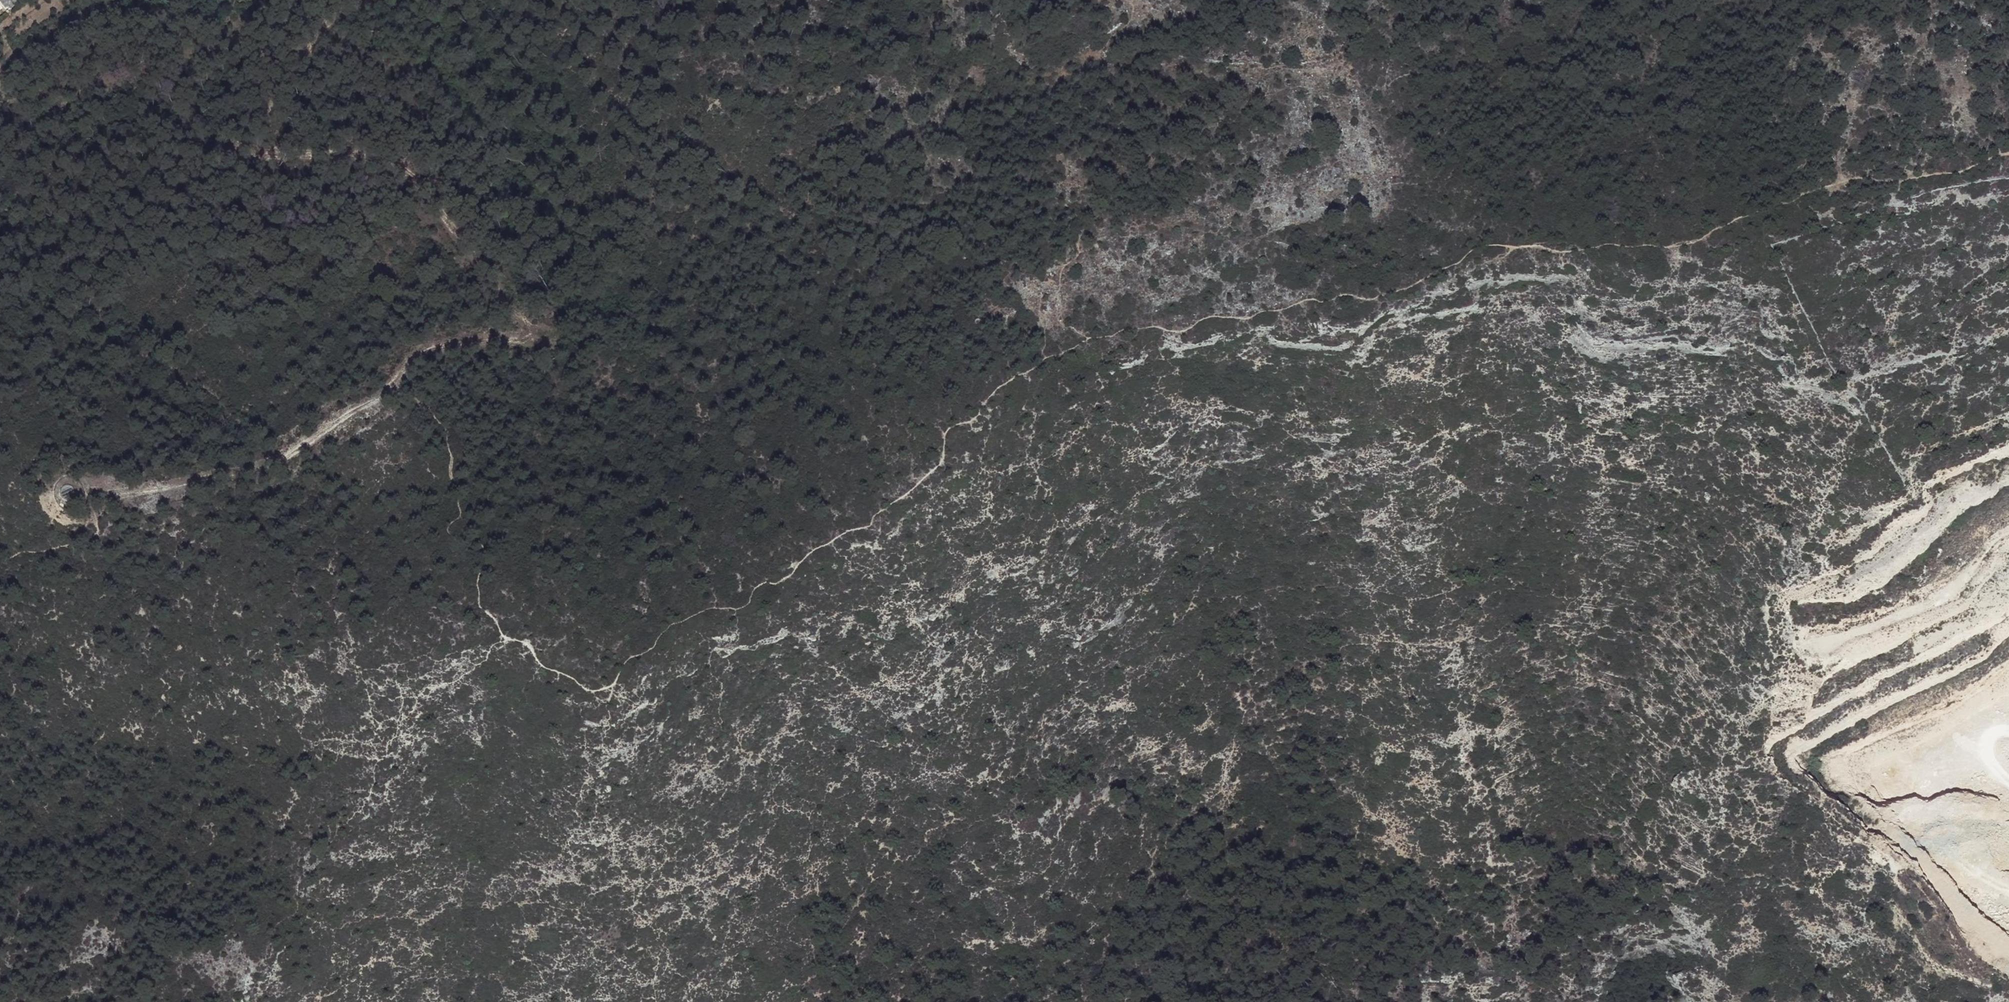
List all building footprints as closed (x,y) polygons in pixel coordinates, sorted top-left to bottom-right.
[(147,12),(135,16),(139,25),(150,20),(147,12)]
